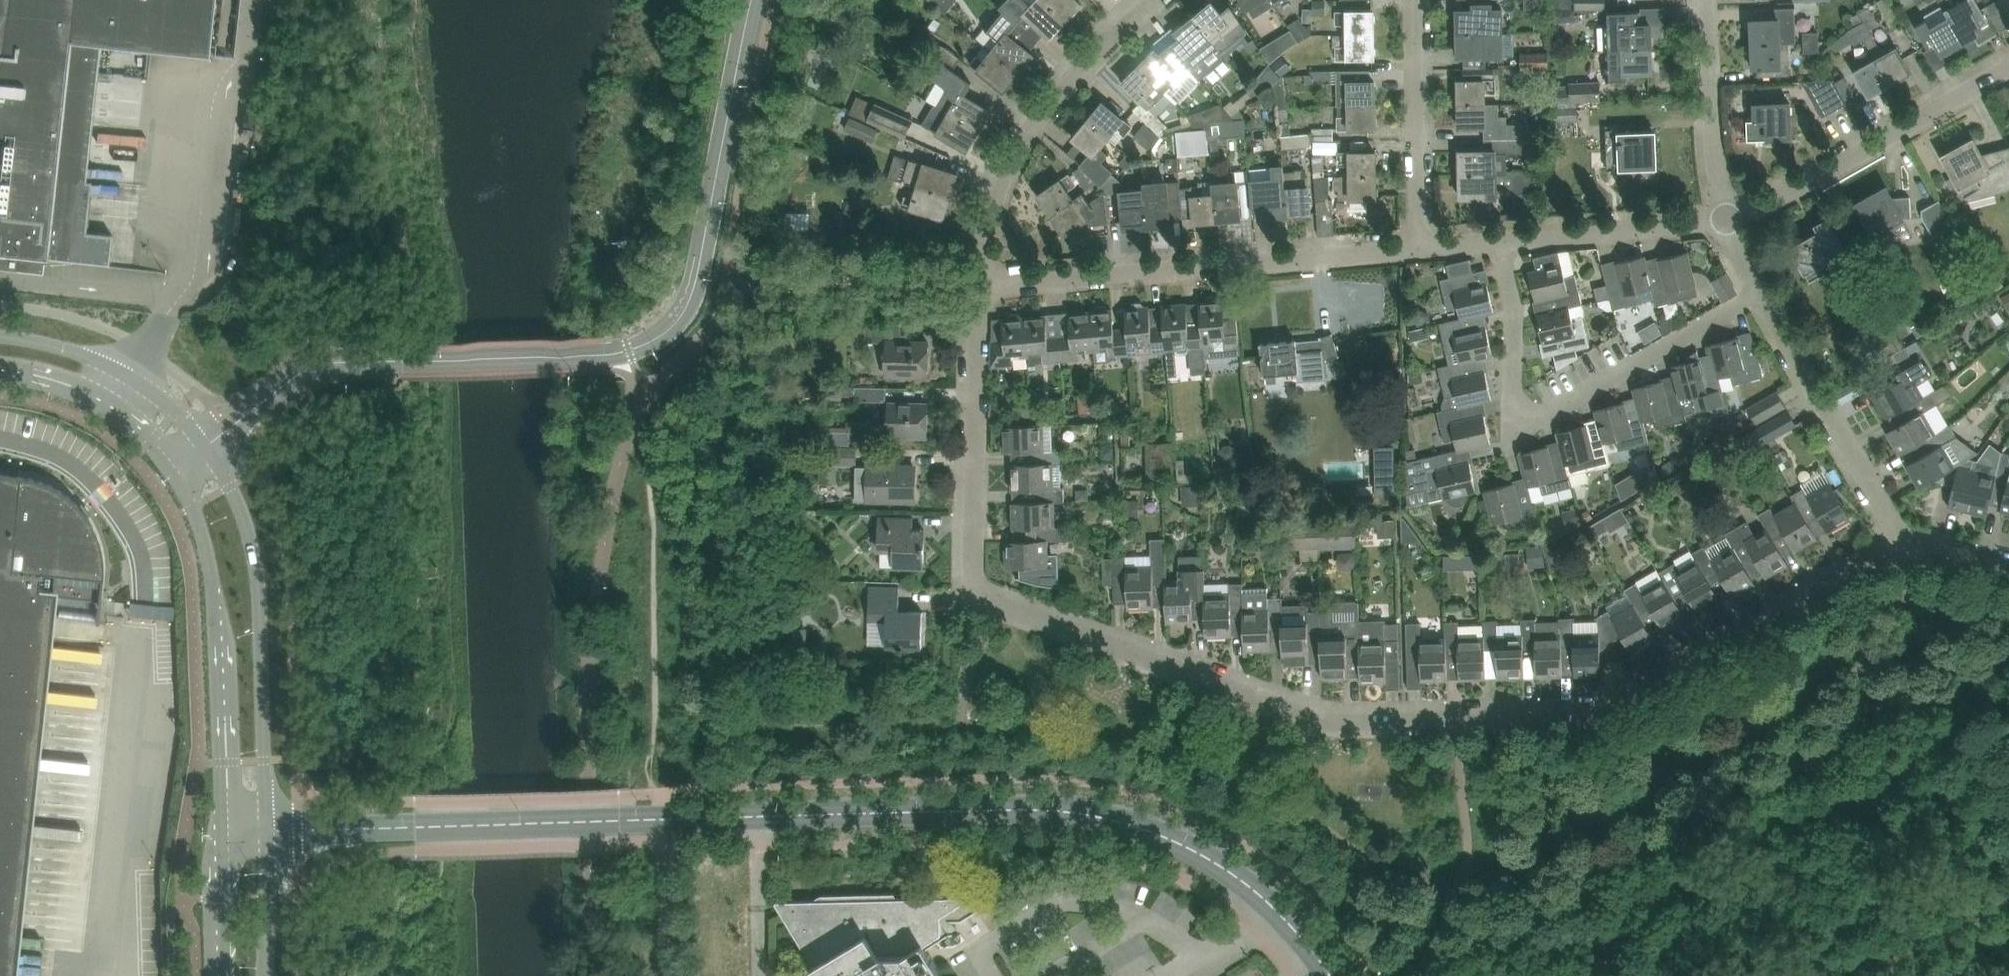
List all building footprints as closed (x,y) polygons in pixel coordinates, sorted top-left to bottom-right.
[(19,256),(46,259),(48,259),(109,265),(112,234),(86,231),(91,181),(86,180),(100,44),(209,56),(215,0),(0,0),(0,254),(19,256)] [(946,14),(957,0),(929,0),(946,14)] [(1001,10),(1019,26),(1028,17),(1043,32),(1049,38),(1066,21),(1044,0),(1002,0),(997,6),(1001,9),(1001,10)] [(1082,5),(1077,0),(1044,0),(1066,21),(1082,5)] [(1274,5),(1271,0),(1243,0),(1255,18),(1274,5)] [(1525,11),(1549,10),(1548,0),(1524,0),(1525,11)] [(1605,0),(1577,0),(1577,10),(1605,9),(1605,0)] [(1943,7),(1945,11),(1960,3),(1958,0),(1939,0),(1943,7)] [(1945,11),(1963,43),(1975,37),(1979,44),(1988,39),(1981,25),(1988,21),(1976,0),(1965,0),(1960,3),(1945,11)] [(1991,14),(2008,4),(2008,0),(1997,0),(1997,1),(1987,6),(1991,14)] [(1212,3),(1194,18),(1210,38),(1211,38),(1224,54),(1242,40),(1250,33),(1232,8),(1222,16),(1212,3)] [(1991,14),(1993,16),(2001,32),(2008,27),(2008,16),(2008,15),(2008,4),(1991,14)] [(1474,11),(1458,11),(1458,34),(1485,33),(1503,33),(1502,10),(1492,10),(1492,6),(1493,6),(1493,5),(1474,5),(1474,6),(1474,11)] [(1850,17),(1856,27),(1863,39),(1871,34),(1869,30),(1879,24),(1869,6),(1850,17)] [(1925,17),(1928,21),(1917,28),(1929,49),(1936,45),(1942,55),(1963,43),(1945,11),(1943,7),(1925,17)] [(1796,43),(1795,8),(1775,8),(1776,20),(1751,21),(1752,44),(1788,42),(1789,43),(1796,43)] [(1019,73),(1034,55),(1010,36),(1019,26),(1001,10),(990,22),(985,30),(1000,42),(993,52),(1019,73)] [(1374,12),(1354,12),(1338,13),(1338,23),(1348,23),(1349,35),(1374,35),(1374,12)] [(1609,26),(1598,27),(1599,51),(1606,51),(1652,49),(1651,35),(1661,35),(1661,24),(1651,25),(1641,25),(1640,12),(1608,13),(1609,26)] [(1181,39),(1171,47),(1190,68),(1190,69),(1191,68),(1201,60),(1209,71),(1225,58),(1226,59),(1227,58),(1210,38),(1194,18),(1176,32),(1181,39)] [(1855,43),(1863,39),(1856,27),(1848,31),(1855,43)] [(1290,28),(1259,46),(1269,62),(1285,47),(1298,40),(1290,28)] [(1485,33),(1458,34),(1458,57),(1464,57),(1478,57),(1487,57),(1495,57),(1503,57),(1503,51),(1503,33),(1485,33)] [(1804,33),(1804,42),(1818,42),(1818,33),(1804,33)] [(1871,34),(1863,39),(1876,59),(1876,60),(1890,85),(1911,73),(1901,55),(1897,47),(1892,50),(1889,44),(1880,49),(1871,34)] [(1349,35),(1349,48),(1338,48),(1338,59),(1374,58),(1374,35),(1349,35)] [(1788,42),(1752,44),(1753,69),(1760,69),(1761,76),(1790,75),(1789,43),(1788,42)] [(1819,51),(1818,42),(1804,42),(1805,52),(1819,51)] [(933,55),(943,62),(952,69),(959,59),(939,45),(933,55)] [(1161,56),(1156,51),(1139,67),(1165,93),(1190,68),(1171,47),(1161,56)] [(1606,51),(1607,81),(1628,80),(1627,74),(1653,73),(1652,49),(1606,51)] [(1019,73),(993,52),(984,62),(977,56),(970,64),(1005,91),(1019,73)] [(1548,54),(1520,54),(1520,68),(1548,68),(1548,54)] [(1890,85),(1876,59),(1855,71),(1869,96),(1890,85)] [(946,91),(938,106),(979,131),(991,111),(964,95),(972,83),(952,69),(943,62),(934,76),(937,78),(946,85),(943,89),(946,91)] [(1279,74),(1268,62),(1252,85),(1257,91),(1279,74)] [(1139,67),(1123,83),(1137,97),(1142,103),(1148,109),(1149,108),(1165,93),(1139,67)] [(1369,70),(1338,71),(1338,83),(1339,106),(1350,106),(1375,106),(1375,82),(1369,82),(1369,70)] [(1277,97),(1287,96),(1284,76),(1282,77),(1275,83),(1277,97)] [(1459,81),(1459,105),(1485,104),(1485,92),(1496,92),(1495,80),(1459,81)] [(1569,83),(1555,84),(1556,92),(1556,104),(1570,103),(1601,101),(1600,80),(1569,81),(1569,83)] [(1835,110),(1846,103),(1836,86),(1833,80),(1803,81),(1813,99),(1823,117),(1835,110)] [(1270,92),(1259,97),(1263,105),(1268,107),(1275,103),(1270,92)] [(914,120),(876,103),(868,121),(906,138),(914,120)] [(1131,127),(1103,103),(1089,121),(1109,138),(1117,129),(1124,135),(1131,127)] [(1792,138),(1790,103),(1754,104),(1755,122),(1748,122),(1749,140),(1765,139),(1765,146),(1776,146),(1776,139),(1792,138)] [(979,131),(938,106),(935,104),(923,125),(967,151),(979,131)] [(1485,104),(1459,105),(1460,127),(1484,126),(1484,139),(1522,138),(1527,138),(1531,138),(1531,123),(1508,123),(1508,115),(1499,115),(1499,104),(1485,104)] [(1577,104),(1552,104),(1552,109),(1553,122),(1578,121),(1577,108),(1577,104)] [(1339,106),(1339,129),(1376,129),(1375,106),(1350,106),(1339,106)] [(1290,120),(1288,108),(1278,109),(1280,121),(1290,120)] [(1203,110),(1188,115),(1193,127),(1204,126),(1203,110)] [(849,115),(843,128),(873,141),(879,128),(849,115)] [(1290,120),(1280,122),(1282,134),(1292,133),(1290,120)] [(1102,147),(1109,138),(1089,121),(1074,139),(1092,154),(1083,165),(1101,186),(1114,171),(1103,162),(1109,153),(1102,147)] [(1313,140),(1334,140),(1334,127),(1313,127),(1313,140)] [(1620,129),(1606,130),(1608,170),(1641,168),(1644,173),(1652,172),(1655,168),(1657,168),(1656,144),(1657,144),(1657,140),(1656,140),(1655,133),(1653,133),(1641,133),(1620,134),(1620,129)] [(1208,130),(1176,132),(1178,157),(1210,154),(1208,130)] [(1312,133),(1281,135),(1283,149),(1313,146),(1312,133)] [(1485,151),(1460,152),(1460,174),(1497,174),(1507,174),(1507,154),(1522,154),(1522,138),(1484,139),(1485,151)] [(1952,174),(1965,197),(1981,188),(1983,193),(2008,186),(2008,148),(2000,153),(2005,162),(1990,170),(1973,139),(1943,156),(1952,174)] [(1342,153),(1339,153),(1340,164),(1350,164),(1351,176),(1376,176),(1376,153),(1342,153)] [(1127,169),(1128,169),(1135,161),(1127,154),(1120,163),(1127,169)] [(919,187),(951,196),(958,174),(910,160),(903,182),(919,187)] [(1274,168),(1251,170),(1252,181),(1254,210),(1264,209),(1265,217),(1267,217),(1274,216),(1277,220),(1282,220),(1285,219),(1286,215),(1288,215),(1284,171),(1284,166),(1274,167),(1274,168)] [(1284,171),(1288,215),(1300,214),(1301,220),(1310,219),(1310,213),(1311,213),(1308,176),(1303,176),(1303,168),(1296,168),(1296,170),(1284,171)] [(1515,219),(1530,219),(1529,173),(1514,173),(1515,219)] [(1497,198),(1497,178),(1497,174),(1460,174),(1461,198),(1497,198)] [(1069,175),(1039,196),(1052,215),(1074,200),(1073,199),(1067,190),(1075,185),(1069,175)] [(1340,176),(1334,176),(1335,190),(1340,190),(1340,200),(1351,199),(1351,211),(1367,211),(1367,199),(1377,199),(1376,176),(1340,176)] [(1180,181),(1144,185),(1144,189),(1145,201),(1148,227),(1171,225),(1170,219),(1183,217),(1182,197),(1181,187),(1180,181)] [(1216,195),(1215,195),(1218,221),(1241,219),(1238,183),(1215,185),(1216,195)] [(1218,221),(1215,195),(1204,196),(1203,185),(1191,187),(1195,223),(1218,221)] [(951,196),(919,187),(915,199),(905,196),(902,206),(944,219),(951,196)] [(1912,218),(1912,217),(1910,197),(1893,199),(1887,187),(1856,204),(1882,251),(1899,242),(1890,226),(1903,219),(1912,218)] [(1144,189),(1121,191),(1123,209),(1124,229),(1148,227),(1145,201),(1144,189)] [(1109,224),(1105,195),(1105,193),(1089,204),(1082,193),(1073,199),(1074,200),(1052,215),(1065,234),(1086,220),(1090,226),(1109,224)] [(1333,211),(1333,199),(1317,200),(1317,212),(1333,211)] [(1923,217),(1935,237),(1955,225),(1940,200),(1922,210),(1923,217)] [(848,203),(846,209),(841,228),(856,232),(863,208),(848,203)] [(1804,233),(1789,241),(1792,248),(1806,273),(1811,281),(1825,274),(1820,265),(1845,251),(1828,220),(1824,213),(1810,221),(1814,227),(1804,233)] [(1575,275),(1565,277),(1559,252),(1534,258),(1537,271),(1529,272),(1536,301),(1557,296),(1560,308),(1561,308),(1561,309),(1582,305),(1575,275)] [(1664,280),(1652,284),(1653,290),(1652,290),(1656,306),(1699,296),(1688,252),(1659,259),(1664,280)] [(17,270),(44,273),(46,259),(19,256),(0,254),(0,268),(17,270)] [(1641,292),(1652,289),(1652,290),(1653,290),(1652,284),(1645,256),(1616,263),(1622,284),(1608,287),(1613,310),(1644,303),(1641,292)] [(1459,308),(1462,319),(1462,320),(1463,319),(1494,312),(1488,284),(1467,288),(1464,276),(1474,273),(1470,259),(1448,265),(1451,277),(1441,280),(1448,311),(1459,308)] [(1712,281),(1724,302),(1738,294),(1726,273),(1712,281)] [(1606,284),(1594,287),(1597,298),(1609,296),(1606,284)] [(1204,302),(1199,302),(1201,323),(1203,322),(1205,348),(1209,348),(1214,348),(1213,340),(1227,339),(1228,346),(1240,345),(1239,339),(1237,319),(1236,307),(1224,308),(1223,300),(1219,301),(1215,296),(1207,297),(1204,302)] [(1166,326),(1164,326),(1151,327),(1149,307),(1145,307),(1141,303),(1133,304),(1130,308),(1125,309),(1127,329),(1128,329),(1131,355),(1140,354),(1139,347),(1152,346),(1153,353),(1168,352),(1166,326)] [(1166,326),(1168,352),(1176,351),(1180,354),(1186,353),(1189,350),(1205,348),(1203,322),(1201,323),(1188,324),(1186,304),(1162,306),(1164,326),(1166,326)] [(1558,370),(1578,358),(1579,357),(1577,350),(1590,346),(1585,327),(1582,316),(1586,316),(1584,304),(1582,305),(1561,309),(1561,308),(1560,308),(1560,309),(1537,314),(1543,343),(1564,338),(1567,351),(1554,354),(1558,370)] [(1093,312),(1091,312),(1094,350),(1109,349),(1110,357),(1131,355),(1128,329),(1127,329),(1114,330),(1112,310),(1108,310),(1104,306),(1096,307),(1093,312)] [(1080,352),(1094,350),(1091,312),(1069,314),(1071,334),(1060,335),(1062,361),(1081,359),(1080,352)] [(1024,318),(1022,318),(1018,314),(1010,314),(1007,319),(1003,319),(1004,340),(992,341),(992,367),(1014,365),(1013,358),(1028,356),(1024,318)] [(1046,316),(1024,318),(1028,356),(1043,355),(1043,363),(1062,361),(1060,335),(1048,336),(1046,316)] [(1461,364),(1462,363),(1493,356),(1487,328),(1466,332),(1463,319),(1462,320),(1462,319),(1441,324),(1450,365),(1461,363),(1461,364)] [(1656,322),(1639,332),(1645,343),(1662,333),(1656,322)] [(867,343),(887,343),(886,375),(928,376),(929,342),(903,342),(901,323),(865,327),(867,343)] [(1424,326),(1409,330),(1411,340),(1427,337),(1424,326)] [(1328,359),(1339,356),(1333,334),(1320,338),(1321,340),(1296,342),(1296,340),(1261,344),(1264,375),(1300,372),(1301,380),(1328,377),(1325,352),(1328,359)] [(1710,345),(1715,365),(1719,377),(1719,378),(1720,377),(1732,374),(1735,385),(1764,377),(1758,355),(1744,358),(1738,338),(1710,345)] [(1672,367),(1680,399),(1681,400),(1682,399),(1686,413),(1697,410),(1696,406),(1708,403),(1710,408),(1721,414),(1729,412),(1720,377),(1719,378),(1719,377),(1715,365),(1703,369),(1698,351),(1686,358),(1687,363),(1672,367)] [(1888,418),(1906,408),(1922,397),(1915,384),(1929,376),(1917,355),(1893,369),(1900,381),(1875,395),(1888,418)] [(1443,411),(1459,407),(1459,408),(1461,407),(1492,400),(1486,371),(1465,376),(1462,363),(1461,364),(1461,363),(1450,365),(1439,368),(1446,396),(1442,406),(1443,411)] [(1422,372),(1409,375),(1410,383),(1423,380),(1422,372)] [(1872,387),(1866,376),(1836,393),(1843,404),(1872,387)] [(1668,402),(1662,381),(1634,389),(1642,421),(1643,422),(1644,422),(1655,419),(1658,429),(1688,421),(1686,413),(1682,399),(1681,400),(1680,399),(1668,402)] [(886,388),(855,387),(855,402),(886,402),(886,388)] [(1778,392),(1760,402),(1749,409),(1757,423),(1786,406),(1778,392)] [(1896,427),(1887,432),(1901,455),(1925,441),(1934,435),(1934,434),(1922,413),(1937,405),(1930,394),(1930,393),(1922,397),(1906,408),(1912,418),(1896,427)] [(1097,398),(1077,400),(1078,414),(1098,412),(1097,398)] [(895,436),(907,436),(927,436),(927,404),(890,403),(889,427),(879,426),(878,439),(895,440),(895,436)] [(1644,422),(1643,422),(1642,421),(1630,424),(1624,403),(1596,411),(1604,442),(1605,443),(1606,443),(1618,440),(1620,450),(1649,442),(1644,422)] [(1457,440),(1459,451),(1491,444),(1485,415),(1464,420),(1461,407),(1459,408),(1459,407),(1443,411),(1439,411),(1446,442),(1457,440)] [(1763,444),(1779,435),(1797,425),(1789,411),(1755,431),(1763,444)] [(1733,423),(1722,425),(1725,437),(1736,434),(1733,423)] [(1031,452),(1032,464),(1052,463),(1052,464),(1061,464),(1060,449),(1052,449),(1051,425),(1043,425),(1022,426),(1002,426),(1003,453),(1011,452),(1031,452)] [(1570,475),(1573,486),(1590,482),(1587,471),(1612,464),(1606,443),(1605,443),(1604,442),(1592,446),(1586,425),(1558,432),(1566,464),(1570,475)] [(1920,488),(1934,480),(1954,468),(1968,459),(1978,453),(1956,437),(1949,425),(1934,434),(1934,435),(1925,441),(1931,452),(1907,465),(1920,488)] [(1146,442),(1147,477),(1175,476),(1173,441),(1146,442)] [(1996,477),(1995,476),(2001,451),(1989,444),(1976,461),(1968,459),(1967,460),(1954,468),(1934,480),(1967,488),(1961,510),(1987,516),(1995,481),(1996,477)] [(1520,454),(1532,501),(1533,500),(1534,502),(1545,499),(1544,494),(1573,486),(1570,475),(1566,464),(1553,468),(1548,447),(1520,454)] [(1416,448),(1406,450),(1409,461),(1418,459),(1416,448)] [(1995,476),(1996,477),(1995,481),(2007,483),(2000,511),(2008,513),(2008,453),(2001,451),(1995,476)] [(822,453),(822,464),(857,465),(857,454),(822,453)] [(1429,501),(1447,497),(1450,502),(1454,505),(1460,505),(1465,503),(1468,498),(1468,493),(1477,491),(1470,462),(1449,467),(1446,453),(1418,459),(1409,461),(1405,462),(1407,494),(1427,489),(1429,501)] [(1673,459),(1661,466),(1666,475),(1678,467),(1673,459)] [(1061,464),(1052,464),(1052,463),(1032,464),(1012,464),(1012,491),(1035,490),(1035,502),(1053,501),(1053,502),(1065,502),(1065,488),(1062,488),(1061,464)] [(1241,465),(1214,466),(1215,482),(1242,481),(1241,465)] [(1656,466),(1648,468),(1651,478),(1659,476),(1656,466)] [(869,499),(893,500),(913,500),(914,468),(894,467),(870,467),(870,475),(856,475),(855,499),(869,499)] [(103,575),(103,560),(101,545),(95,530),(87,515),(79,505),(65,493),(50,484),(46,483),(39,480),(32,478),(24,477),(0,474),(0,975),(12,975),(52,596),(98,600),(98,604),(100,604),(103,575)] [(1643,476),(1637,479),(1642,487),(1647,484),(1643,476)] [(1533,500),(1532,501),(1519,504),(1514,483),(1485,491),(1488,499),(1480,501),(1482,511),(1490,509),(1494,524),(1507,520),(1509,531),(1539,522),(1534,502),(1533,500)] [(1791,496),(1796,504),(1797,504),(1807,520),(1818,514),(1828,532),(1851,519),(1830,483),(1808,496),(1803,488),(1791,496)] [(1200,484),(1182,485),(1182,502),(1200,501),(1200,484)] [(1655,487),(1640,496),(1647,507),(1661,498),(1655,487)] [(1239,494),(1236,499),(1238,504),(1241,506),(1246,509),(1252,507),(1254,503),(1253,497),(1248,494),(1245,492),(1239,494)] [(1139,499),(1126,500),(1127,518),(1140,518),(1139,499)] [(1053,501),(1035,502),(1013,503),(1014,529),(1036,529),(1037,541),(1047,540),(1047,541),(1066,541),(1066,526),(1053,527),(1053,502),(1053,501)] [(1773,540),(1774,540),(1785,533),(1795,551),(1818,538),(1807,520),(1797,504),(1796,504),(1775,516),(1770,508),(1758,515),(1767,530),(1768,530),(1773,540)] [(1578,507),(1563,511),(1567,527),(1582,523),(1578,507)] [(1590,509),(1581,514),(1585,521),(1594,517),(1590,509)] [(879,552),(894,552),(894,567),(924,568),(925,530),(913,530),(913,518),(879,517),(879,552)] [(1403,517),(1403,542),(1423,542),(1405,517),(1403,517)] [(1603,517),(1589,525),(1595,536),(1609,529),(1603,517)] [(1725,534),(1734,550),(1735,549),(1741,559),(1751,553),(1766,577),(1788,564),(1774,540),(1773,540),(1768,530),(1767,530),(1756,537),(1747,522),(1725,534)] [(1319,526),(1319,546),(1357,545),(1357,525),(1319,526)] [(1319,549),(1319,546),(1319,526),(1286,526),(1287,549),(1319,549)] [(1126,557),(1127,573),(1129,608),(1154,607),(1154,585),(1166,585),(1165,582),(1166,582),(1165,538),(1151,539),(1151,556),(1126,557)] [(1047,555),(1047,541),(1047,540),(1037,541),(1006,541),(1007,568),(1020,567),(1020,579),(1016,577),(1016,578),(1031,583),(1047,586),(1063,586),(1060,586),(1058,554),(1047,555)] [(1558,542),(1545,546),(1548,560),(1562,557),(1558,542)] [(1544,544),(1530,546),(1532,567),(1546,566),(1544,544)] [(1709,585),(1711,584),(1722,578),(1732,597),(1755,583),(1741,559),(1735,549),(1734,550),(1713,562),(1704,547),(1691,554),(1695,562),(1697,562),(1709,585)] [(1520,553),(1505,553),(1506,564),(1520,563),(1520,553)] [(1468,555),(1468,569),(1481,569),(1481,555),(1468,555)] [(1113,557),(1114,584),(1114,604),(1128,603),(1128,608),(1129,608),(1127,573),(1126,557),(1113,557)] [(1671,566),(1658,573),(1663,581),(1665,580),(1675,597),(1685,591),(1694,608),(1695,609),(1718,596),(1711,584),(1709,585),(1697,562),(1695,562),(1681,571),(1676,563),(1671,566)] [(1180,570),(1181,581),(1166,582),(1165,582),(1166,585),(1167,622),(1193,621),(1192,599),(1204,599),(1204,595),(1205,595),(1204,585),(1204,569),(1180,570)] [(1625,590),(1634,606),(1635,606),(1640,615),(1651,609),(1662,628),(1685,615),(1675,597),(1665,580),(1663,581),(1642,593),(1637,583),(1625,590)] [(1205,595),(1204,595),(1204,599),(1205,636),(1232,635),(1231,613),(1243,613),(1243,609),(1245,609),(1244,589),(1244,583),(1229,583),(1229,584),(1204,585),(1205,595)] [(899,647),(899,650),(903,650),(904,648),(922,648),(923,612),(899,611),(900,587),(869,587),(868,621),(886,622),(885,648),(899,647)] [(1268,597),(1268,589),(1244,589),(1245,609),(1243,609),(1243,613),(1244,650),(1271,650),(1270,627),(1282,627),(1282,623),(1283,623),(1283,606),(1282,597),(1268,597)] [(1321,611),(1322,637),(1321,637),(1321,641),(1322,678),(1348,678),(1348,656),(1360,656),(1359,640),(1360,640),(1360,622),(1359,601),(1332,602),(1332,610),(1321,611)] [(1283,606),(1283,623),(1282,623),(1282,627),(1283,664),(1310,664),(1309,641),(1321,641),(1321,637),(1322,637),(1321,611),(1308,611),(1308,605),(1283,606)] [(1599,616),(1600,634),(1600,649),(1622,637),(1633,654),(1655,641),(1640,615),(1635,606),(1634,606),(1613,618),(1609,611),(1599,616)] [(1907,615),(1904,610),(1902,607),(1893,612),(1898,621),(1907,615)] [(1601,675),(1600,649),(1600,634),(1576,635),(1575,617),(1561,618),(1561,635),(1562,635),(1563,648),(1574,647),(1575,676),(1601,675)] [(1522,619),(1522,636),(1523,636),(1524,649),(1535,648),(1536,677),(1563,676),(1562,648),(1563,648),(1562,635),(1561,635),(1538,635),(1537,618),(1522,619)] [(1483,626),(1460,626),(1460,620),(1444,620),(1445,638),(1446,658),(1447,658),(1459,658),(1460,679),(1486,678),(1485,650),(1484,637),(1483,637),(1483,626)] [(1483,626),(1483,637),(1484,637),(1485,650),(1497,650),(1498,678),(1524,677),(1524,649),(1523,636),(1522,636),(1499,637),(1498,620),(1482,620),(1483,626)] [(1361,682),(1387,682),(1387,669),(1393,668),(1392,659),(1399,659),(1398,623),(1384,623),(1384,621),(1360,622),(1360,640),(1359,640),(1360,656),(1361,682)] [(1406,622),(1407,632),(1407,658),(1415,658),(1415,668),(1421,667),(1421,680),(1448,680),(1447,658),(1446,658),(1445,638),(1422,638),(1421,621),(1406,622)] [(916,932),(931,923),(928,918),(963,897),(775,902),(814,967),(811,969),(816,975),(943,975),(916,932)] [(1198,928),(1203,937),(1212,932),(1207,923),(1198,928)]
